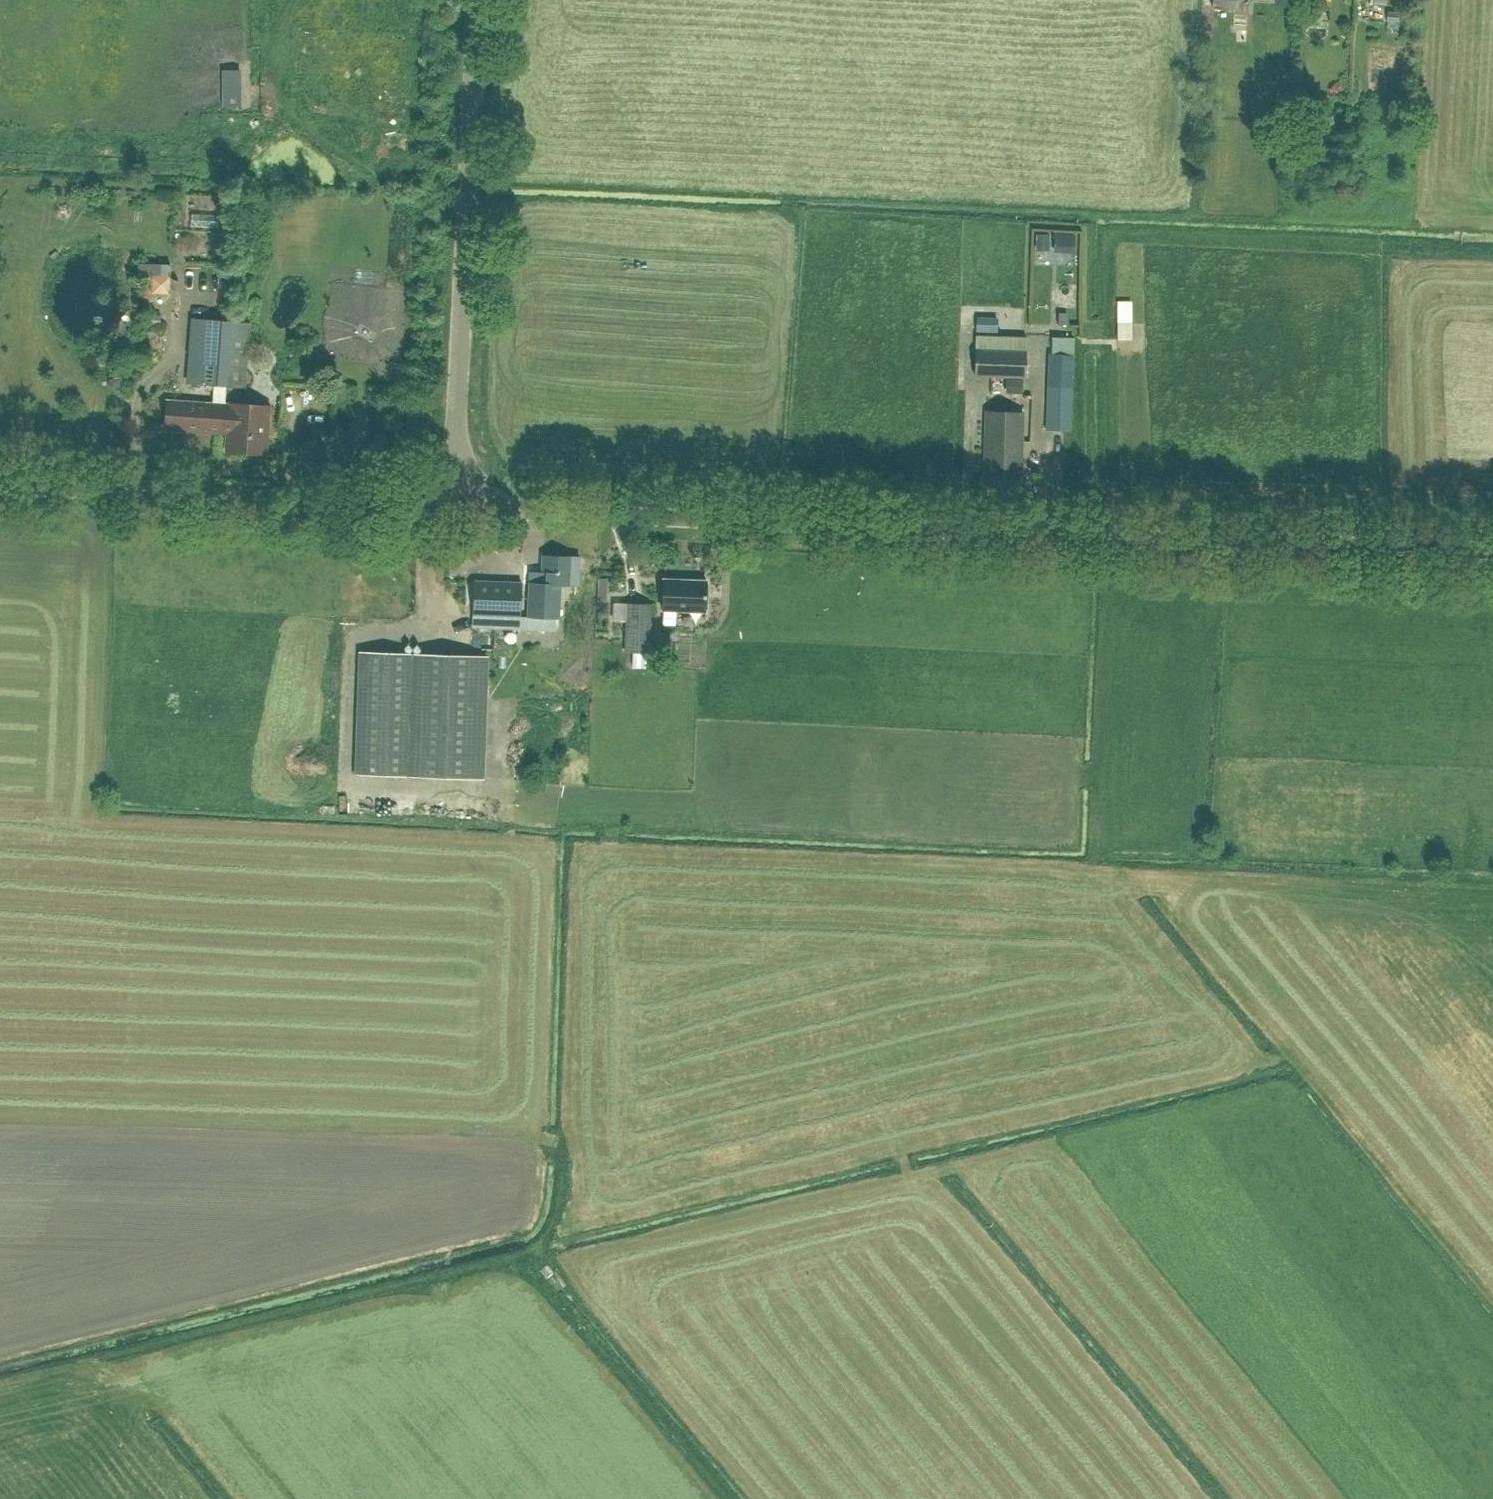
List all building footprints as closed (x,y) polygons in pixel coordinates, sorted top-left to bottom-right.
[(1211,9),(1237,10),(1237,0),(1211,0),(1211,9)] [(1040,231),(1039,268),(1076,268),(1076,248),(1055,248),(1055,231),(1040,231)] [(173,274),(147,274),(147,295),(173,295),(173,274)] [(1136,300),(1120,300),(1120,340),(1136,340),(1136,300)] [(975,332),(997,333),(997,318),(976,317),(975,332)] [(195,319),(191,383),(241,387),(246,323),(195,319)] [(1024,378),(1025,352),(975,350),(974,376),(1024,378)] [(1049,353),(1045,430),(1069,431),(1073,355),(1049,353)] [(220,433),(222,405),(165,401),(163,429),(220,433)] [(227,405),(222,405),(220,433),(225,433),(224,452),(265,455),(268,406),(227,403),(227,405)] [(1020,484),(1023,413),(985,411),(982,483),(1020,484)] [(559,585),(570,586),(573,586),(574,557),(542,556),(541,583),(528,583),(527,617),(557,618),(559,585)] [(662,610),(705,611),(706,580),(663,578),(662,610)] [(519,616),(520,581),(473,580),(472,615),(519,616)] [(625,602),(624,651),(648,652),(650,603),(625,602)] [(484,656),(362,652),(358,773),(480,778),(484,656)]
